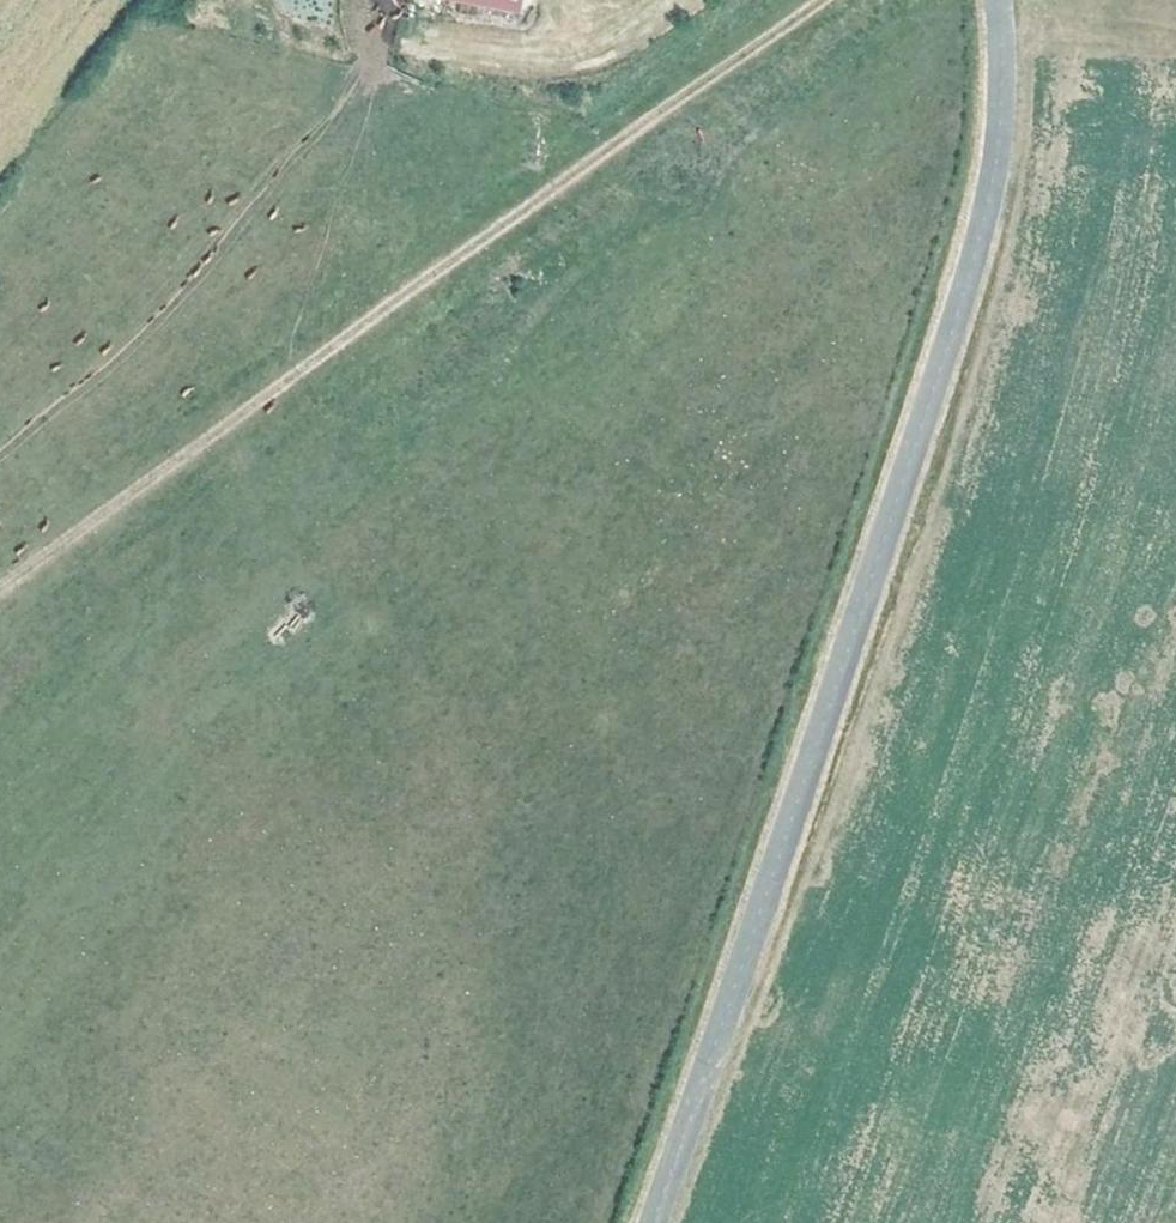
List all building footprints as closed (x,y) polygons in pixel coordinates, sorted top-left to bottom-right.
[(523,0),(445,0),(521,11),(523,0)]
